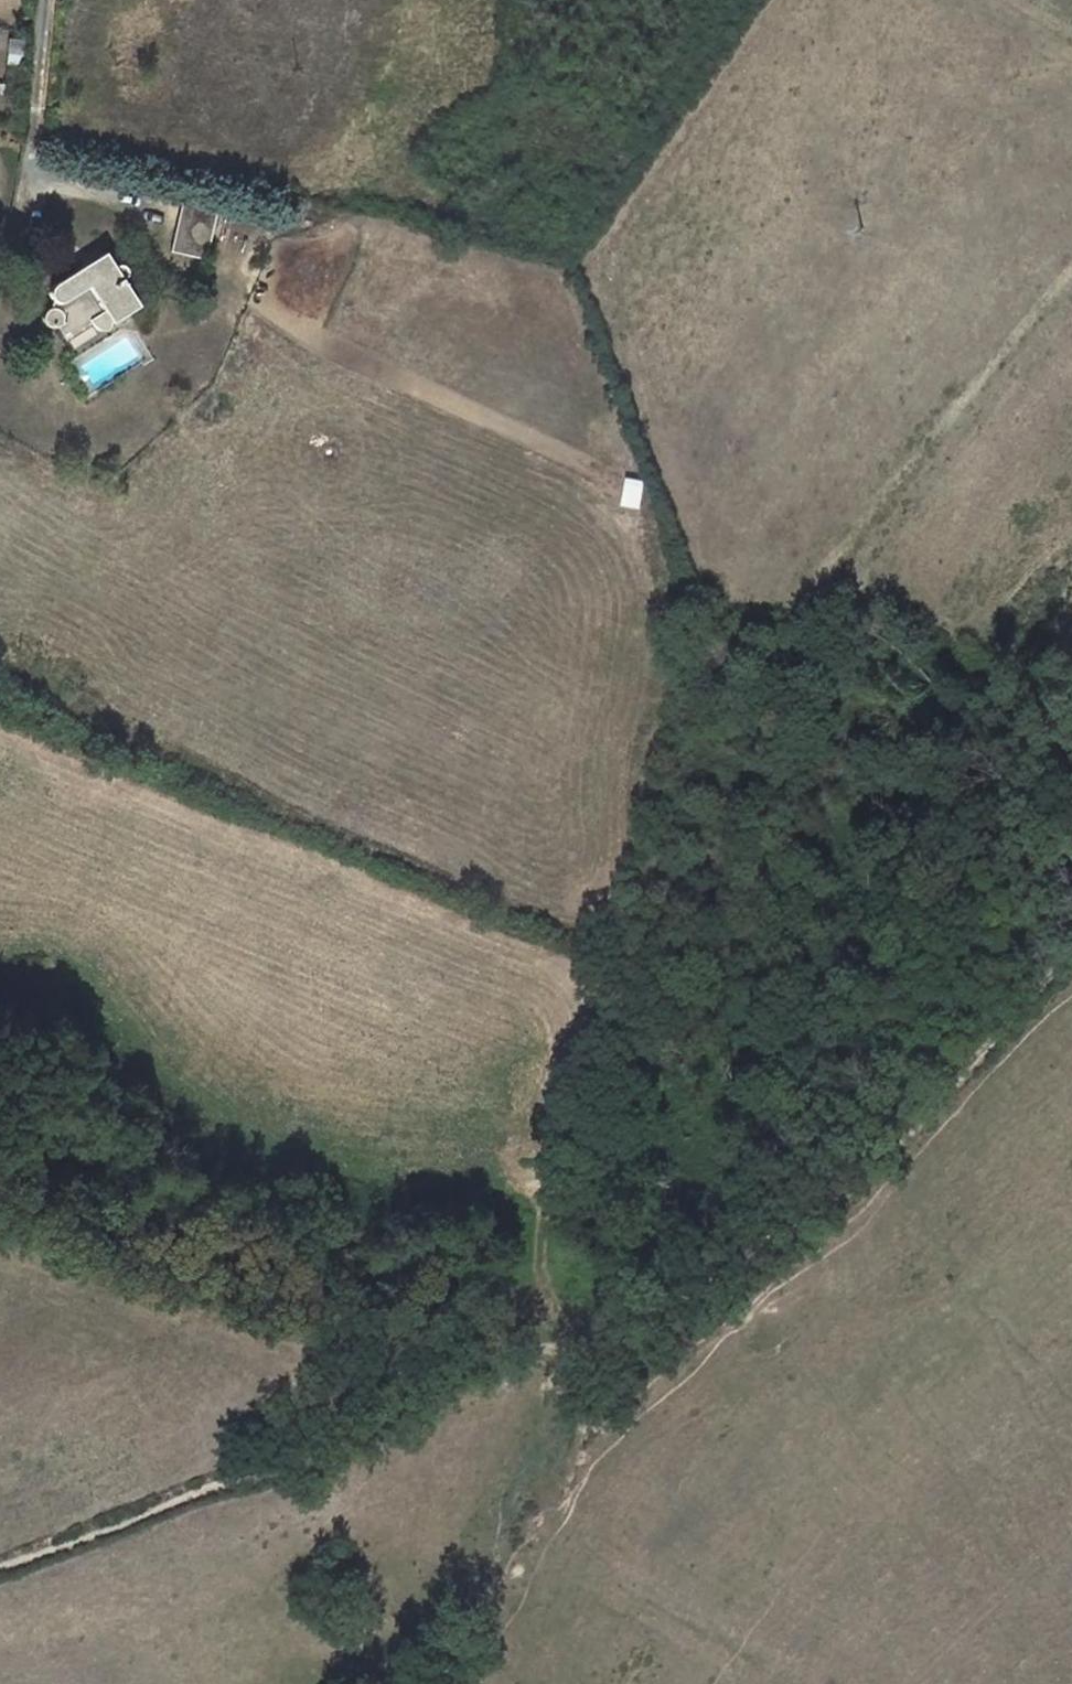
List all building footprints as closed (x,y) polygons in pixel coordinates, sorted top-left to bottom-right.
[(26,43),(9,41),(8,52),(24,54),(26,43)] [(217,208),(182,200),(170,252),(205,259),(217,208)] [(110,323),(137,306),(121,281),(123,279),(125,276),(126,273),(126,270),(124,267),(120,265),(118,265),(116,266),(113,267),(106,257),(104,253),(85,265),(54,285),(50,288),(48,292),(49,296),(49,297),(52,301),(53,302),(52,308),(49,309),(46,310),(44,312),(42,314),(42,317),(41,319),(43,324),(44,326),(48,328),(53,328),(57,327),(60,325),(66,335),(88,322),(93,327),(95,328),(99,331),(103,331),(106,329),(107,329),(109,327),(109,325),(109,323),(110,322),(110,323)]
